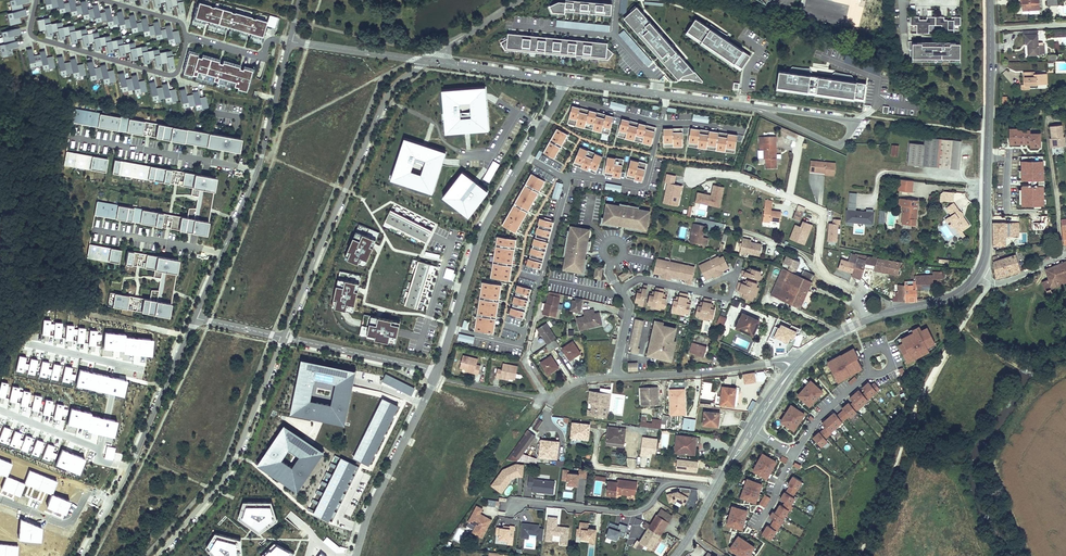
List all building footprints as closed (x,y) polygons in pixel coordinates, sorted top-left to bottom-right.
[(9,1),(12,13),(7,14),(9,26),(20,23),(18,17),(26,15),(25,10),(23,10),(21,4),(28,2),(28,0),(13,0),(9,1)] [(45,10),(58,7),(56,0),(43,0),(45,10)] [(58,7),(59,14),(71,12),(68,3),(63,4),(62,0),(56,0),(58,7)] [(68,3),(71,12),(72,17),(82,14),(80,5),(75,6),(74,0),(68,0),(68,3)] [(159,3),(164,2),(166,11),(172,10),(170,0),(158,0),(159,3)] [(171,7),(177,6),(179,15),(184,14),(181,0),(170,0),(171,7)] [(549,5),(552,12),(565,13),(565,10),(612,15),(613,3),(579,0),(566,0),(566,2),(559,1),(549,5)] [(1022,10),(1028,10),(1039,10),(1038,0),(1021,0),(1022,10)] [(85,1),(79,3),(80,5),(82,13),(82,14),(83,21),(94,18),(92,9),(87,10),(85,1)] [(266,22),(198,3),(192,25),(203,28),(204,24),(208,25),(206,29),(224,34),(225,29),(229,30),(228,35),(245,39),(246,35),(249,36),(248,41),(260,44),(266,22)] [(98,5),(92,6),(96,24),(106,22),(104,12),(99,13),(98,5)] [(109,8),(104,9),(108,27),(118,25),(116,15),(111,16),(109,8)] [(638,9),(626,18),(679,78),(682,76),(694,72),(638,9)] [(121,11),(116,12),(120,30),(130,28),(128,19),(123,20),(121,11)] [(133,15),(128,16),(132,34),(142,32),(140,22),(135,23),(133,15)] [(276,18),(269,16),(266,27),(273,29),(276,18)] [(919,17),(910,16),(910,25),(916,25),(916,33),(930,33),(930,25),(941,25),(941,34),(954,34),(954,26),(960,26),(960,17),(951,17),(951,20),(944,20),(944,17),(926,17),(926,20),(919,20),(919,17)] [(49,18),(37,21),(39,32),(46,30),(47,37),(52,36),(52,35),(50,24),(49,18)] [(145,18),(140,19),(144,37),(154,35),(152,26),(147,27),(145,18)] [(610,24),(558,21),(557,27),(610,31),(610,24)] [(698,21),(688,34),(740,71),(750,58),(698,21)] [(61,22),(50,24),(52,35),(58,33),(59,40),(65,39),(64,38),(62,27),(61,22)] [(158,22),(152,23),(156,41),(166,39),(164,29),(160,31),(158,22)] [(73,25),(62,27),(64,38),(70,36),(72,44),(77,42),(73,25)] [(170,25),(164,26),(168,44),(179,42),(177,32),(172,33),(170,25)] [(1,32),(4,44),(0,45),(0,52),(1,57),(12,55),(10,48),(18,47),(16,41),(15,42),(13,35),(20,34),(19,28),(1,32)] [(85,28),(74,31),(76,41),(82,40),(83,47),(89,46),(89,45),(86,34),(85,28)] [(647,66),(653,62),(624,30),(619,35),(647,66)] [(1036,31),(1022,31),(1023,44),(1027,44),(1027,54),(1042,53),(1042,45),(1036,45),(1035,34),(1036,34),(1036,31)] [(97,32),(86,34),(89,45),(94,44),(95,51),(101,49),(97,32)] [(608,43),(508,33),(507,39),(500,42),(504,50),(608,60),(614,53),(608,49),(608,43)] [(109,35),(98,38),(101,48),(106,47),(108,54),(113,53),(113,51),(110,41),(109,35)] [(121,39),(110,41),(113,51),(118,50),(119,57),(125,56),(121,39)] [(912,58),(960,58),(960,43),(955,43),(950,43),(950,45),(947,45),(935,45),(924,45),(922,45),(922,43),(917,43),(912,43),(913,41),(908,41),(909,49),(912,50),(912,58)] [(133,42),(122,45),(125,55),(130,54),(132,61),(137,60),(133,42)] [(145,46),(135,48),(137,59),(142,57),(144,65),(149,63),(145,46)] [(31,49),(26,50),(29,68),(41,66),(39,55),(33,56),(31,49)] [(157,49),(147,51),(149,62),(154,60),(156,67),(161,66),(157,49)] [(44,51),(39,52),(42,70),(54,68),(52,57),(46,58),(44,51)] [(170,51),(159,53),(161,64),(166,63),(168,70),(173,69),(170,51)] [(198,53),(189,51),(183,76),(191,79),(192,75),(195,76),(194,80),(212,85),(213,81),(216,82),(215,86),(233,91),(233,87),(236,88),(235,92),(245,95),(252,68),(243,66),(242,70),(239,69),(240,65),(223,60),(222,64),(218,63),(219,59),(202,55),(201,59),(196,57),(198,53)] [(62,57),(56,58),(60,76),(72,74),(70,63),(63,64),(62,57)] [(75,59),(69,60),(73,78),(85,76),(83,65),(77,66),(75,59)] [(92,61),(86,62),(90,81),(102,78),(100,67),(93,68),(92,61)] [(105,63),(99,64),(103,83),(115,80),(113,69),(106,71),(105,63)] [(1031,72),(1022,73),(1022,83),(1022,85),(1019,86),(1019,90),(1029,89),(1029,84),(1043,84),(1043,82),(1042,73),(1034,74),(1031,74),(1031,72)] [(123,73),(118,74),(121,92),(133,90),(131,79),(125,80),(123,73)] [(866,84),(778,73),(775,92),(814,97),(815,93),(820,94),(820,96),(863,101),(866,84)] [(136,75),(131,76),(134,94),(146,92),(144,81),(138,82),(136,75)] [(154,82),(148,83),(152,101),(164,99),(162,88),(155,89),(154,82)] [(167,84),(162,85),(165,103),(177,101),(175,90),(169,91),(167,84)] [(487,87),(441,90),(445,134),(490,131),(487,87)] [(184,89),(179,90),(182,108),(194,106),(192,95),(186,96),(184,89)] [(198,91),(192,92),(196,110),(208,108),(206,97),(199,98),(198,91)] [(627,106),(611,102),(609,108),(625,112),(627,106)] [(572,105),(569,117),(577,120),(576,126),(585,128),(586,122),(594,124),(593,130),(601,132),(603,126),(610,128),(613,118),(606,116),(606,119),(596,117),(598,112),(589,109),(588,113),(580,111),(581,108),(572,105)] [(84,125),(87,112),(76,110),(74,123),(84,125)] [(95,127),(97,114),(87,112),(84,125),(95,127)] [(105,128),(107,115),(97,114),(95,127),(105,128)] [(709,117),(693,114),(692,121),(708,123),(709,117)] [(114,130),(117,117),(107,115),(105,128),(114,130)] [(124,132),(127,119),(117,117),(114,130),(124,132)] [(621,118),(618,131),(627,133),(625,139),(634,141),(635,135),(644,137),(642,143),(651,145),(653,138),(655,132),(646,130),(647,125),(638,122),(637,126),(630,124),(631,121),(621,118)] [(134,134),(136,120),(127,119),(124,132),(134,134)] [(148,136),(150,123),(136,120),(134,134),(148,136)] [(163,139),(165,125),(154,124),(152,137),(163,139)] [(1060,124),(1049,125),(1050,137),(1048,138),(1049,147),(1064,145),(1063,136),(1062,136),(1060,124)] [(243,139),(165,125),(163,139),(241,153),(243,139)] [(557,128),(543,152),(554,159),(569,135),(557,128)] [(673,128),(664,128),(664,142),(673,142),(673,146),(683,146),(682,131),(673,131),(673,128)] [(736,149),(738,134),(728,133),(727,137),(718,135),(719,131),(710,130),(709,134),(699,133),(700,129),(691,128),(690,141),(698,142),(698,147),(707,148),(707,144),(716,146),(715,150),(726,152),(727,148),(736,149)] [(1009,129),(1009,145),(1030,145),(1030,149),(1041,149),(1041,134),(1030,134),(1030,129),(1009,129)] [(788,130),(786,138),(796,141),(799,134),(788,130)] [(774,142),(774,135),(757,135),(758,142),(761,142),(762,158),(763,158),(764,167),(775,167),(775,157),(772,157),(771,147),(774,147),(774,142)] [(390,181),(433,195),(447,152),(404,138),(390,181)] [(957,168),(959,143),(923,139),(922,146),(907,144),(906,164),(957,168)] [(588,150),(580,147),(574,162),(581,165),(580,168),(588,171),(589,167),(597,170),(603,156),(596,153),(593,159),(586,156),(588,150)] [(79,154),(68,152),(66,165),(77,167),(79,154)] [(90,156),(79,154),(77,167),(87,169),(90,156)] [(100,157),(90,156),(87,169),(97,171),(100,157)] [(110,159),(100,157),(97,171),(107,173),(110,159)] [(616,158),(608,157),(605,172),(613,174),(612,177),(620,178),(623,165),(615,164),(616,158)] [(834,161),(809,159),(808,171),(814,172),(814,169),(823,170),(823,173),(833,174),(834,161)] [(127,162),(116,160),(114,174),(124,176),(127,162)] [(639,161),(631,160),(628,175),(636,177),(635,180),(643,182),(646,169),(638,167),(639,161)] [(500,165),(494,161),(483,179),(489,183),(500,165)] [(1044,162),(1021,161),(1021,181),(1038,181),(1044,181),(1044,162)] [(137,164),(127,162),(124,176),(135,177),(137,164)] [(147,166),(137,164),(135,177),(145,179),(147,166)] [(158,168),(147,166),(145,179),(155,181),(158,168)] [(168,169),(158,168),(155,181),(165,183),(168,169)] [(178,171),(168,169),(165,183),(176,185),(178,171)] [(481,170),(474,180),(478,182),(485,172),(481,170)] [(489,192),(463,171),(442,197),(469,218),(489,192)] [(218,179),(182,172),(180,185),(194,188),(193,196),(194,196),(193,198),(199,200),(203,202),(214,202),(218,179)] [(546,181),(532,173),(502,225),(516,233),(546,181)] [(674,205),(678,185),(673,184),(674,176),(666,174),(664,183),(667,183),(662,203),(674,205)] [(909,193),(909,181),(896,180),(895,192),(909,193)] [(621,192),(622,185),(606,183),(605,190),(621,192)] [(718,207),(723,187),(712,185),(710,196),(701,194),(698,203),(718,207)] [(1044,206),(1044,187),(1038,187),(1021,187),(1021,206),(1044,206)] [(954,193),(943,192),(941,194),(940,201),(954,202),(954,193)] [(855,204),(856,194),(848,193),(847,204),(855,204)] [(917,201),(899,199),(899,206),(904,206),(903,220),(908,221),(907,224),(916,225),(916,219),(913,219),(914,208),(917,208),(917,201)] [(203,202),(199,200),(197,209),(203,209),(212,213),(214,202),(203,202)] [(109,204),(98,202),(96,216),(107,218),(109,204)] [(770,221),(780,221),(781,212),(772,211),(773,204),(773,202),(771,202),(765,202),(764,219),(770,219),(770,221)] [(619,206),(607,203),(605,217),(604,222),(618,225),(625,226),(642,229),(645,229),(648,214),(647,214),(647,211),(638,209),(619,206)] [(959,211),(953,203),(946,208),(951,215),(945,219),(951,227),(954,225),(956,223),(962,230),(969,225),(963,217),(961,218),(957,212),(959,211)] [(120,206),(109,204),(107,218),(118,219),(120,206)] [(798,205),(794,215),(801,217),(804,207),(798,205)] [(130,208),(120,206),(118,219),(127,221),(130,208)] [(140,210),(130,208),(127,221),(137,223),(140,210)] [(871,227),(872,210),(865,210),(865,213),(854,212),(855,209),(847,208),(845,226),(853,226),(853,222),(853,219),(859,219),(858,222),(864,223),(864,227),(871,227)] [(197,209),(190,209),(188,218),(174,216),(171,229),(208,236),(212,213),(203,209),(197,209)] [(149,212),(140,210),(137,223),(147,225),(149,212)] [(433,231),(391,210),(385,223),(427,244),(433,231)] [(159,213),(149,212),(147,225),(157,227),(159,213)] [(170,215),(159,213),(157,227),(167,228),(170,215)] [(1041,223),(1033,223),(1033,230),(1045,230),(1045,228),(1048,228),(1047,216),(1041,216),(1041,223)] [(617,227),(618,225),(604,222),(605,217),(602,217),(600,224),(617,227)] [(554,222),(540,218),(538,225),(539,225),(538,227),(552,231),(554,222)] [(836,241),(837,224),(839,224),(840,219),(832,219),(832,223),(828,223),(827,241),(836,241)] [(805,245),(808,237),(813,225),(804,221),(801,227),(796,225),(791,239),(805,245)] [(962,230),(956,223),(954,225),(960,232),(962,230)] [(1018,223),(992,223),(992,233),(992,245),(1006,245),(1005,238),(1019,237),(1018,223)] [(705,226),(694,224),(689,242),(706,246),(708,238),(702,237),(705,226)] [(551,232),(537,227),(535,234),(536,234),(536,236),(549,240),(551,232)] [(566,256),(564,268),(578,271),(582,272),(585,258),(586,250),(588,240),(590,231),(584,230),(584,229),(571,227),(571,230),(566,256)] [(353,238),(348,251),(352,253),(349,260),(359,264),(361,259),(368,261),(374,248),(371,247),(374,240),(364,235),(361,241),(353,238)] [(517,240),(497,236),(490,278),(510,282),(517,240)] [(548,243),(534,238),(532,245),(533,245),(533,247),(546,251),(548,243)] [(751,240),(742,238),(741,244),(743,244),(742,248),(740,248),(739,254),(748,256),(748,253),(755,255),(759,256),(762,244),(756,243),(756,244),(752,243),(751,244),(750,244),(750,243),(751,240)] [(102,246),(91,245),(89,258),(99,260),(102,246)] [(112,248),(102,246),(99,260),(110,262),(112,248)] [(546,252),(531,247),(529,254),(531,254),(530,256),(543,260),(546,252)] [(122,250),(112,248),(110,262),(120,264),(122,250)] [(180,261),(129,251),(127,265),(156,270),(154,279),(161,282),(168,284),(176,284),(180,261)] [(847,262),(841,260),(838,268),(851,273),(857,254),(850,252),(847,262)] [(851,273),(851,275),(859,278),(864,263),(875,265),(877,259),(857,254),(851,273)] [(1005,254),(993,256),(993,268),(995,278),(1014,273),(1020,270),(1016,255),(1005,257),(1005,254)] [(718,256),(710,260),(718,275),(721,274),(720,271),(719,270),(722,269),(722,270),(728,267),(723,257),(719,259),(718,256)] [(789,272),(795,274),(799,262),(786,257),(783,264),(790,267),(788,271),(789,272)] [(543,263),(528,258),(526,265),(528,265),(527,267),(540,271),(543,263)] [(588,258),(585,258),(582,272),(578,271),(577,273),(585,275),(588,258)] [(900,263),(877,259),(875,265),(874,270),(895,274),(898,274),(900,263)] [(661,278),(665,279),(669,261),(660,260),(659,263),(655,262),(653,273),(659,274),(659,273),(662,274),(662,275),(661,278)] [(712,275),(714,277),(718,275),(710,260),(702,264),(703,267),(700,268),(705,278),(710,276),(709,275),(712,273),(712,275)] [(432,265),(419,261),(405,306),(419,310),(432,265)] [(681,264),(669,261),(665,279),(669,280),(670,276),(670,275),(673,276),(673,277),(678,278),(681,264)] [(694,267),(681,264),(678,278),(684,279),(684,278),(687,279),(687,280),(686,283),(690,284),(694,267)] [(1059,265),(1053,267),(1055,275),(1056,278),(1049,280),(1045,282),(1049,295),(1052,294),(1051,289),(1060,286),(1065,284),(1065,274),(1062,276),(1059,265)] [(746,271),(742,269),(740,274),(758,279),(760,270),(750,267),(749,269),(747,268),(746,271)] [(1049,280),(1056,278),(1055,275),(1053,267),(1046,270),(1049,280)] [(453,280),(455,270),(446,268),(444,278),(453,280)] [(594,277),(601,278),(602,270),(596,269),(594,277)] [(631,274),(629,269),(621,274),(624,278),(631,274)] [(770,294),(795,305),(800,307),(808,291),(802,288),(804,284),(795,280),(797,275),(795,274),(789,272),(788,271),(781,269),(776,280),(770,294)] [(801,277),(812,282),(814,276),(803,271),(801,277)] [(905,280),(905,284),(904,301),(917,301),(917,289),(933,289),(934,280),(949,280),(949,273),(933,273),(933,276),(916,276),(916,280),(909,280),(905,280)] [(808,291),(812,282),(801,277),(797,275),(795,280),(804,284),(802,288),(808,291)] [(742,282),(738,281),(737,285),(754,290),(757,282),(746,279),(745,281),(743,280),(742,282)] [(174,294),(176,284),(168,284),(161,282),(160,291),(167,291),(174,294)] [(337,286),(334,300),(338,301),(337,309),(348,311),(349,305),(356,307),(359,292),(356,292),(357,284),(346,282),(345,288),(337,286)] [(502,285),(482,282),(474,331),(495,334),(502,285)] [(904,301),(905,284),(894,284),(894,289),(890,289),(889,298),(894,298),(894,301),(899,301),(899,302),(904,301)] [(531,289),(517,285),(515,292),(516,292),(516,294),(529,298),(531,289)] [(754,290),(737,285),(735,290),(740,291),(739,293),(741,294),(741,296),(751,299),(754,290)] [(641,292),(639,291),(637,301),(640,302),(645,303),(649,287),(645,286),(644,290),(641,289),(641,292)] [(662,289),(658,289),(658,293),(655,292),(655,294),(653,294),(651,304),(654,305),(659,306),(662,289)] [(666,290),(662,289),(659,306),(664,307),(667,307),(669,297),(667,297),(668,295),(666,294),(666,290)] [(151,300),(111,293),(109,306),(170,317),(174,294),(167,291),(160,291),(153,291),(151,300)] [(685,294),(681,293),(680,298),(678,297),(678,299),(676,299),(674,309),(677,310),(682,311),(685,294)] [(689,295),(685,294),(682,311),(687,312),(690,312),(692,302),(690,302),(691,300),(688,299),(689,295)] [(545,311),(543,310),(542,314),(556,317),(560,297),(548,295),(546,303),(545,311)] [(528,300),(514,296),(512,303),(513,303),(513,305),(526,309),(528,300)] [(583,300),(573,298),(570,311),(581,313),(583,300)] [(705,315),(708,299),(704,298),(703,302),(701,302),(700,304),(698,303),(696,314),(699,314),(705,315)] [(711,304),(712,300),(708,299),(705,315),(710,316),(713,317),(715,307),(713,307),(713,304),(711,304)] [(738,307),(740,301),(733,299),(731,304),(738,307)] [(753,306),(745,303),(743,309),(750,313),(753,306)] [(525,312),(511,307),(509,314),(510,314),(510,316),(523,320),(525,312)] [(595,314),(594,309),(584,311),(585,317),(576,318),(579,331),(589,329),(588,326),(596,325),(602,321),(600,313),(595,314)] [(756,320),(740,313),(734,327),(752,335),(755,328),(753,327),(756,320)] [(727,318),(720,315),(716,324),(724,327),(727,318)] [(377,336),(376,341),(390,344),(392,336),(398,337),(400,326),(392,324),(393,321),(379,318),(377,325),(371,323),(369,334),(377,336)] [(800,330),(778,319),(770,337),(775,339),(776,338),(787,344),(790,338),(793,340),(797,333),(798,334),(800,330)] [(637,349),(642,322),(634,320),(629,348),(632,348),(631,353),(637,355),(638,349),(637,349)] [(654,348),(655,345),(652,344),(656,325),(661,326),(661,323),(654,322),(647,356),(650,357),(651,348),(654,348)] [(546,323),(537,329),(547,345),(555,340),(556,339),(546,323)] [(672,341),(673,333),(672,333),(673,328),(661,326),(656,325),(652,344),(655,345),(654,348),(651,348),(650,357),(668,360),(672,341)] [(900,345),(898,345),(907,363),(922,356),(921,354),(928,351),(927,349),(933,346),(931,344),(934,343),(927,328),(922,331),(920,326),(907,332),(909,335),(898,340),(900,345)] [(126,334),(106,332),(104,349),(124,351),(124,354),(151,357),(153,340),(125,337),(126,334)] [(474,338),(458,334),(457,341),(473,344),(474,338)] [(547,345),(548,346),(551,351),(559,347),(555,340),(547,345)] [(573,341),(563,348),(571,360),(576,357),(575,355),(580,352),(573,341)] [(707,347),(693,343),(690,353),(704,356),(707,347)] [(833,358),(827,362),(832,371),(831,371),(838,382),(862,368),(856,358),(860,356),(857,350),(855,351),(853,349),(841,356),(840,355),(834,359),(833,358)] [(480,364),(475,364),(476,359),(463,356),(461,368),(467,370),(474,371),(473,374),(478,375),(480,364)] [(552,356),(541,363),(549,375),(555,371),(554,369),(559,366),(552,356)] [(316,362),(306,360),(304,367),(308,368),(307,374),(303,373),(301,381),(305,382),(304,387),(299,386),(297,396),(301,397),(300,402),(296,401),(294,412),(303,414),(303,411),(308,412),(307,414),(317,416),(318,414),(323,415),(323,417),(333,419),(333,417),(338,418),(337,421),(348,423),(349,415),(346,415),(347,409),(350,410),(352,401),(349,400),(350,396),(353,396),(355,385),(352,385),(353,381),(356,381),(358,371),(351,369),(350,372),(345,371),(346,368),(336,366),(335,369),(331,368),(331,365),(320,363),(319,365),(316,365),(316,362)] [(638,371),(638,363),(628,363),(629,371),(636,371),(637,371),(638,371)] [(518,366),(503,364),(502,370),(498,369),(497,378),(502,379),(502,377),(509,378),(515,379),(516,379),(518,366)] [(116,378),(80,370),(76,387),(112,395),(124,398),(128,381),(116,378)] [(755,373),(743,375),(745,384),(757,382),(755,373)] [(415,388),(386,374),(383,381),(412,394),(415,388)] [(1,381),(0,387),(0,397),(6,399),(6,397),(8,387),(9,383),(1,381)] [(811,381),(798,395),(810,405),(822,391),(811,381)] [(825,427),(814,437),(821,445),(826,441),(824,438),(830,433),(829,431),(849,415),(850,416),(856,411),(855,410),(880,388),(874,382),(871,385),(869,382),(862,388),(865,392),(863,394),(859,389),(849,398),(853,402),(851,404),(849,402),(841,408),(843,410),(837,415),(834,412),(821,423),(825,427)] [(12,388),(10,398),(9,402),(17,403),(17,402),(20,392),(20,388),(12,386),(12,388)] [(657,387),(640,388),(641,406),(658,405),(657,387)] [(737,389),(722,387),(720,404),(735,406),(737,389)] [(669,414),(685,414),(685,396),(680,396),(680,390),(669,390),(669,394),(673,394),(673,406),(669,406),(669,414)] [(23,391),(23,392),(21,403),(20,406),(28,408),(28,407),(28,405),(31,396),(31,393),(23,391)] [(592,403),(590,415),(602,417),(603,405),(606,405),(608,405),(609,396),(609,394),(589,392),(589,393),(588,403),(592,403)] [(35,395),(35,396),(32,408),(31,411),(39,413),(39,412),(39,410),(41,401),(42,397),(35,395)] [(399,406),(383,398),(353,457),(369,465),(399,406)] [(46,400),(45,402),(43,413),(42,415),(50,417),(51,416),(53,405),(54,402),(46,400)] [(756,402),(753,400),(748,410),(751,411),(756,402)] [(57,404),(57,406),(54,417),(54,420),(61,421),(64,409),(65,406),(57,404)] [(791,405),(781,422),(794,430),(804,414),(791,405)] [(91,413),(72,409),(68,426),(88,430),(91,415),(91,413)] [(280,423),(289,426),(291,420),(290,420),(292,414),(284,411),(280,423)] [(721,415),(704,412),(702,426),(719,429),(721,415)] [(348,422),(355,423),(357,415),(350,413),(348,422)] [(107,419),(91,415),(88,430),(87,432),(103,435),(113,438),(117,421),(107,419)] [(537,430),(543,422),(539,419),(533,427),(537,430)] [(664,421),(655,420),(655,424),(655,428),(658,429),(663,429),(664,421)] [(696,421),(686,420),(684,430),(695,431),(696,421)] [(590,425),(572,422),(570,437),(588,440),(590,425)] [(6,444),(12,429),(4,426),(0,436),(0,441),(6,444)] [(625,428),(608,426),(606,442),(623,444),(625,428)] [(262,461),(260,465),(270,472),(272,470),(276,473),(274,474),(282,479),(284,477),(288,481),(287,483),(298,490),(299,487),(298,486),(300,482),(302,483),(305,479),(303,478),(306,473),(307,475),(312,468),(310,467),(313,463),(315,464),(317,460),(316,459),(318,456),(320,457),(323,453),(312,446),(311,448),(306,445),(308,443),(300,438),(298,440),(294,437),(295,434),(284,427),(282,431),(284,432),(282,436),(280,435),(277,438),(279,440),(277,444),(275,442),(270,450),(272,451),(269,455),(267,454),(265,458),(267,459),(264,463),(262,461)] [(15,430),(12,429),(6,444),(9,445),(15,430)] [(9,445),(17,448),(21,439),(23,434),(15,430),(9,445)] [(518,459),(520,460),(536,437),(534,436),(535,435),(527,430),(506,460),(516,461),(518,459)] [(319,442),(322,435),(314,432),(311,439),(319,442)] [(21,449),(28,452),(34,438),(26,435),(24,440),(21,449)] [(695,439),(675,436),(673,453),(693,455),(695,439)] [(28,452),(31,453),(37,439),(34,438),(28,452)] [(647,450),(657,451),(657,440),(643,438),(642,445),(641,453),(641,454),(646,455),(646,454),(646,453),(647,450)] [(31,453),(39,457),(45,442),(37,439),(31,453)] [(540,441),(539,458),(553,459),(554,443),(554,441),(540,439),(540,441)] [(39,457),(42,458),(48,443),(45,442),(39,457)] [(55,446),(48,443),(42,458),(49,461),(50,458),(55,460),(57,455),(52,453),(55,446)] [(117,449),(107,447),(104,460),(114,462),(117,449)] [(86,459),(63,449),(56,465),(80,475),(86,459)] [(777,461),(762,453),(752,471),(767,480),(777,461)] [(0,458),(0,474),(7,477),(12,463),(0,458)] [(356,465),(343,459),(315,515),(328,521),(356,465)] [(699,462),(677,459),(676,470),(698,472),(699,462)] [(503,470),(491,486),(502,493),(512,480),(518,477),(523,477),(524,465),(516,464),(503,470)] [(563,470),(562,481),(568,482),(567,486),(578,487),(580,478),(586,479),(587,470),(579,469),(578,474),(569,473),(569,470),(563,470)] [(58,481),(30,470),(25,484),(52,495),(58,481)] [(528,487),(532,488),(532,491),(554,494),(555,482),(534,479),(534,476),(529,475),(528,487)] [(793,476),(788,484),(790,486),(786,492),(785,492),(781,498),(786,502),(783,506),(780,505),(776,513),(773,511),(770,517),(774,519),(770,526),(768,525),(763,534),(771,538),(776,530),(777,531),(785,518),(784,517),(788,510),(790,511),(793,506),(791,505),(795,498),(792,496),(802,481),(793,476)] [(20,496),(25,484),(7,477),(2,490),(20,496)] [(764,483),(747,478),(740,498),(757,504),(764,483)] [(617,497),(617,494),(636,496),(637,481),(618,479),(618,482),(608,481),(606,495),(617,497)] [(677,491),(666,494),(668,503),(676,501),(683,505),(688,497),(677,491)] [(70,503),(52,495),(47,507),(65,514),(70,503)] [(498,508),(500,502),(488,499),(487,505),(498,508)] [(272,502),(243,502),(238,518),(260,535),(278,521),(272,502)] [(483,509),(477,506),(468,522),(475,526),(471,532),(482,538),(492,519),(481,514),(483,509)] [(748,510),(731,506),(726,526),(742,530),(748,510)] [(661,518),(653,531),(660,535),(672,517),(659,509),(656,514),(661,518)] [(285,518),(299,530),(305,522),(291,511),(285,518)] [(651,549),(660,535),(653,531),(661,518),(656,514),(649,525),(644,522),(642,527),(646,530),(645,532),(642,537),(639,541),(644,544),(651,549)] [(337,526),(342,518),(338,515),(333,524),(337,526)] [(557,526),(558,518),(548,516),(547,527),(545,541),(553,542),(553,535),(561,536),(560,545),(568,546),(570,527),(557,526)] [(21,518),(19,538),(42,540),(43,527),(21,518)] [(580,522),(579,528),(577,528),(576,536),(581,536),(581,539),(590,540),(589,543),(595,544),(596,541),(598,529),(589,528),(589,523),(580,522)] [(542,540),(543,529),(538,528),(538,525),(522,523),(520,537),(542,540)] [(628,526),(620,523),(619,526),(610,523),(609,527),(610,528),(607,537),(618,541),(620,536),(625,537),(628,526)] [(502,528),(496,527),(494,544),(507,545),(507,544),(512,544),(514,526),(509,526),(509,527),(502,526),(502,528)] [(206,549),(212,555),(243,555),(242,539),(216,533),(206,549)] [(728,549),(738,555),(749,555),(755,547),(738,535),(728,549)] [(340,547),(327,537),(324,542),(337,552),(346,552),(347,548),(340,547)] [(641,550),(644,544),(639,541),(635,548),(641,550)] [(262,555),(294,555),(295,553),(275,543),(262,555)] [(0,544),(0,555),(17,555),(18,545),(0,544)]
